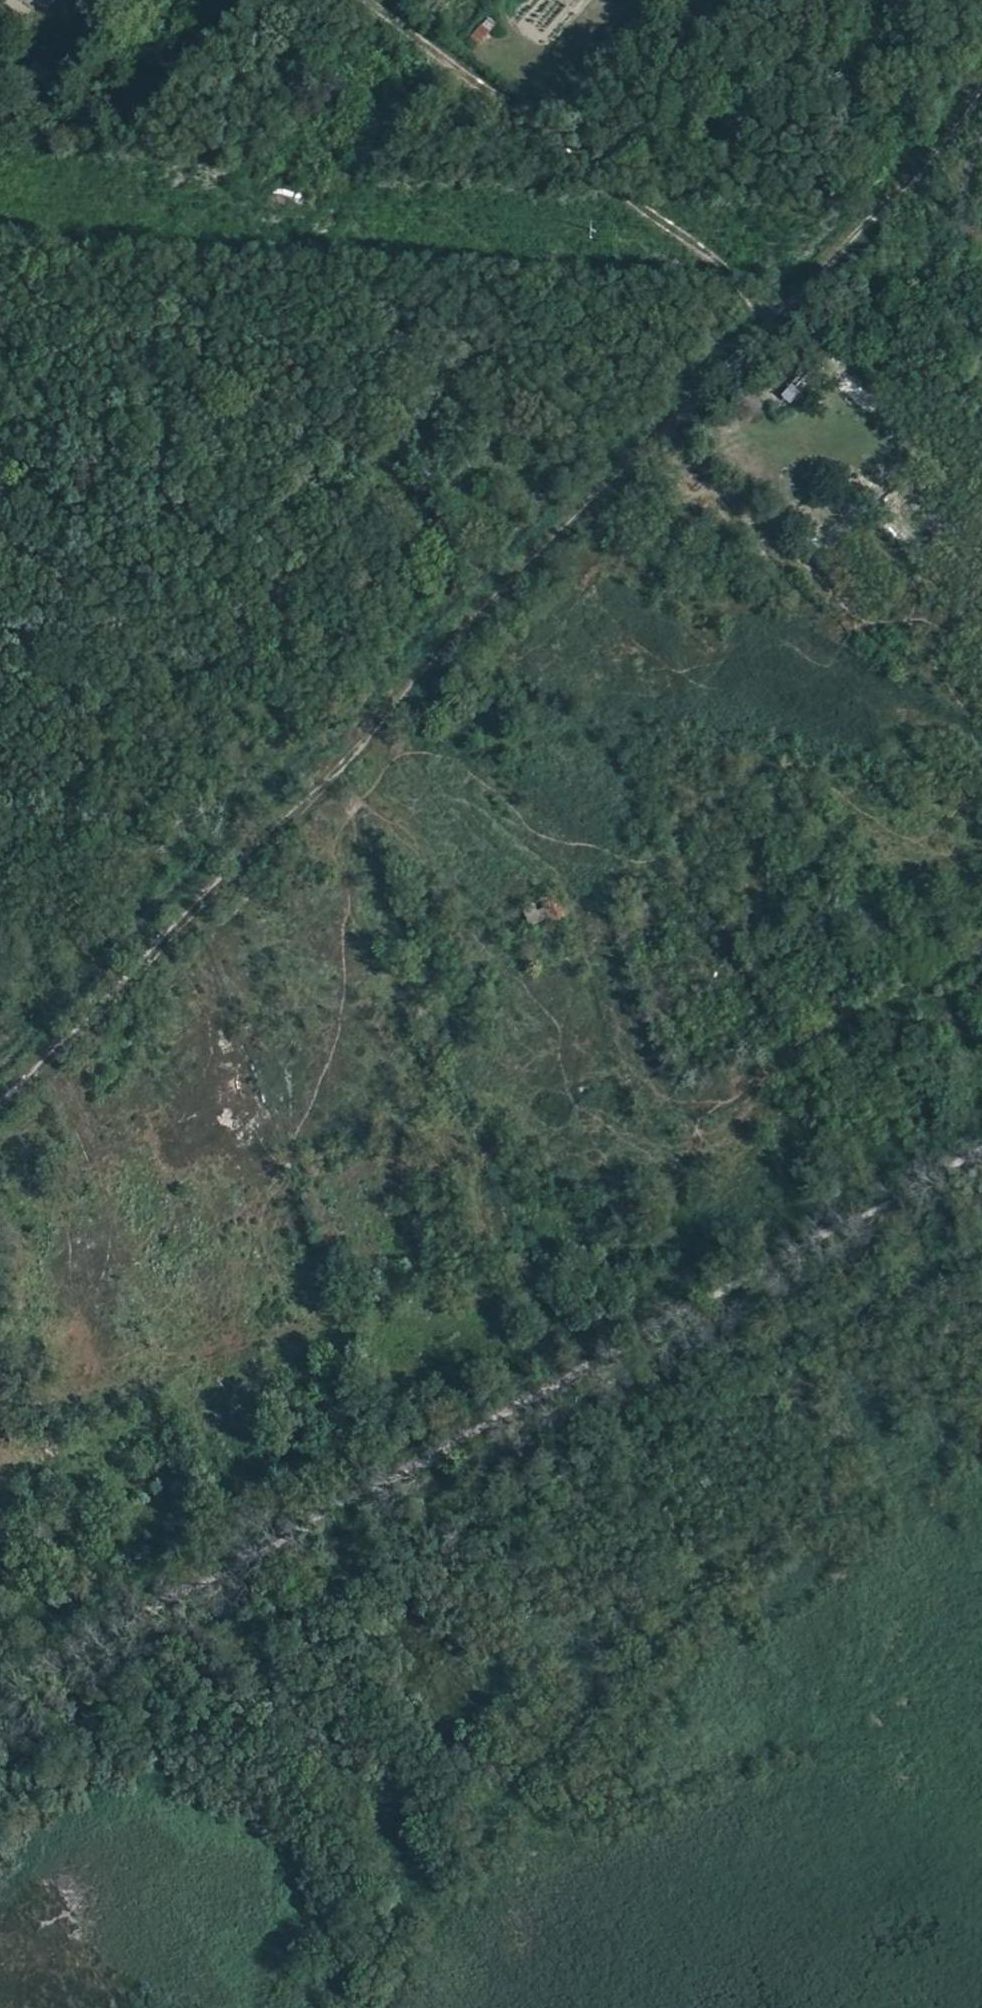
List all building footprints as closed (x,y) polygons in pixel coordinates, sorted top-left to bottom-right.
[(499,23),(490,16),(472,39),(481,46),(499,23)] [(769,387),(779,397),(796,377),(807,385),(821,369),(800,352),(769,387)] [(939,1182),(958,1172),(951,1160),(932,1170),(939,1182)]
